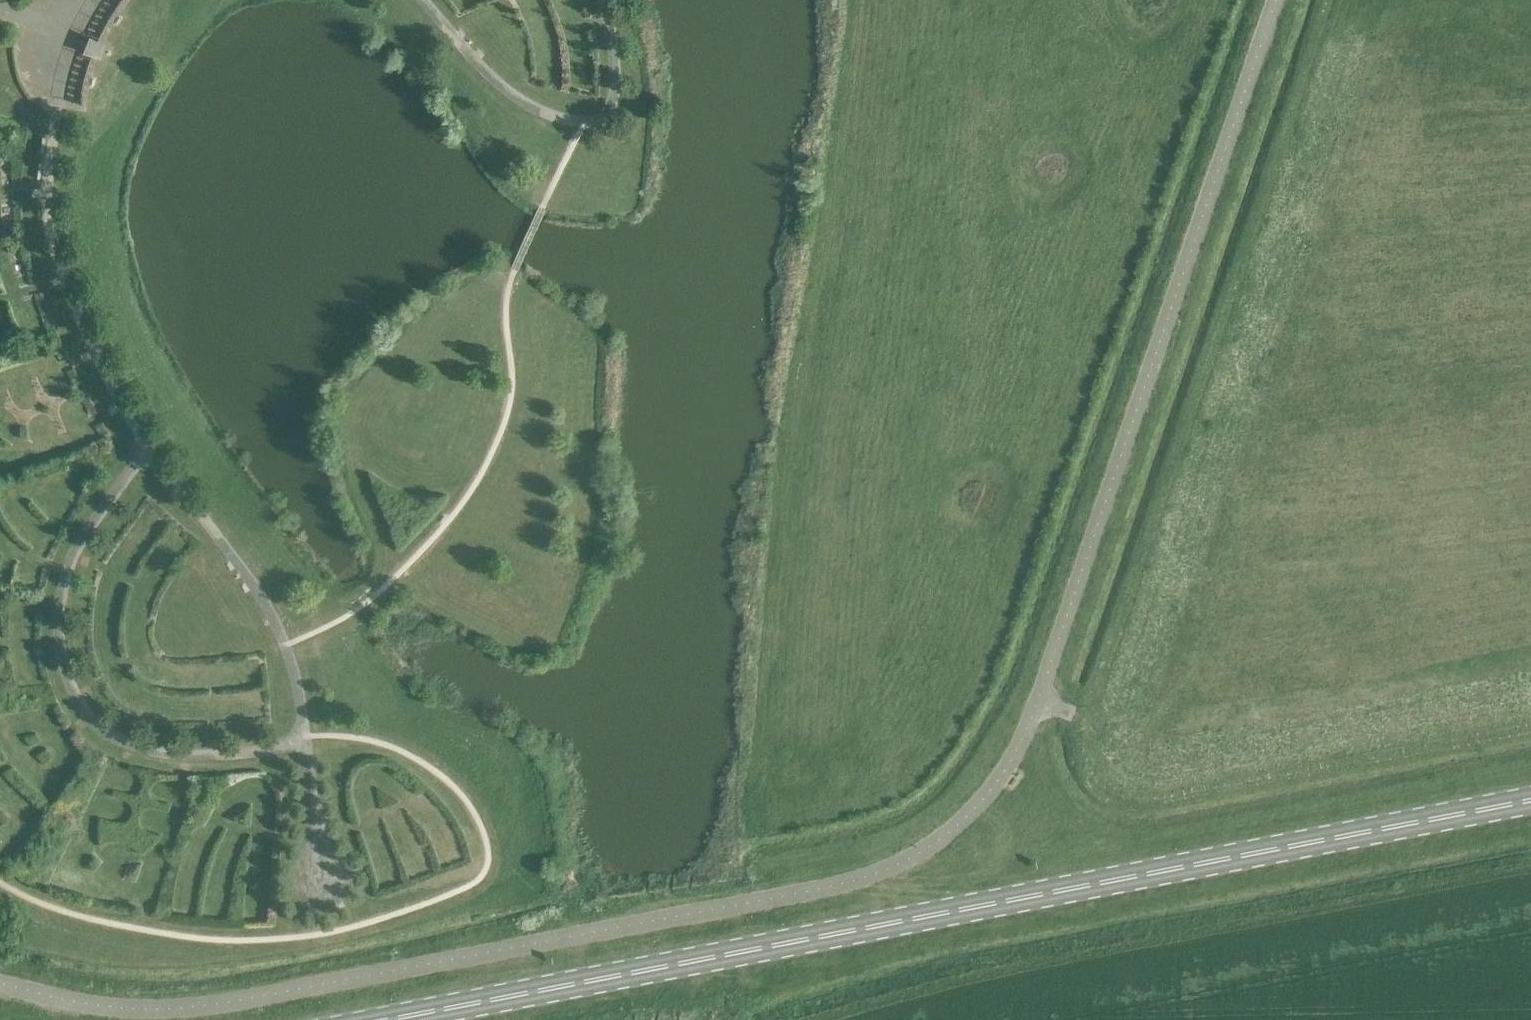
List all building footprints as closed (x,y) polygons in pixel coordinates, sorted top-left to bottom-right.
[(104,46),(90,39),(86,50),(92,52),(101,55),(104,46)]
